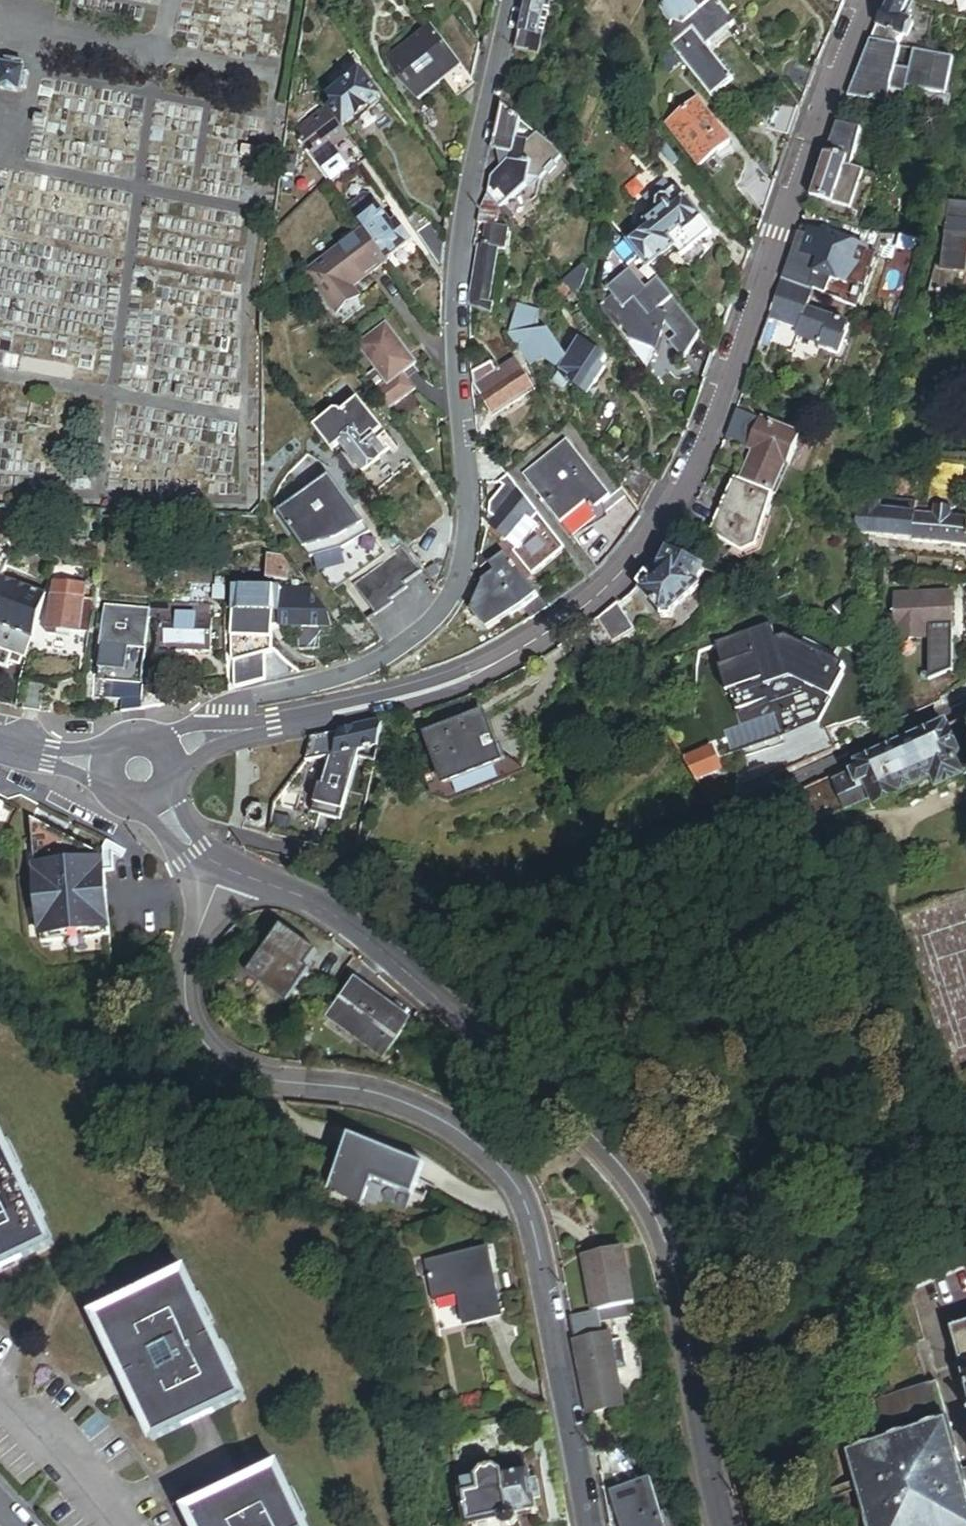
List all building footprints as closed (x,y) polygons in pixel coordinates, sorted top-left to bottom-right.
[(540,55),(552,0),(528,0),(517,50),(540,55)] [(713,0),(663,0),(654,6),(670,27),(664,43),(708,98),(728,81),(703,50),(733,26),(713,0)] [(905,37),(910,23),(903,21),(910,3),(908,2),(909,0),(890,0),(873,40),(900,47),(902,37),(905,37)] [(468,89),(479,55),(458,29),(435,47),(468,89)] [(457,106),(472,94),(468,89),(435,47),(426,35),(383,68),(412,104),(439,83),(457,106)] [(900,47),(873,40),(867,69),(862,68),(859,81),(857,80),(851,97),(890,105),(893,90),(908,94),(909,88),(949,96),(957,59),(917,51),(913,70),(899,68),(903,48),(900,47)] [(783,80),(809,90),(815,75),(789,65),(783,80)] [(2,67),(0,76),(0,93),(21,97),(26,72),(2,67)] [(334,134),(372,107),(351,78),(340,87),(336,83),(325,91),(328,96),(319,103),(325,110),(320,114),(334,134)] [(769,112),(791,137),(800,111),(779,84),(769,112)] [(718,127),(716,129),(696,104),(667,128),(701,170),(730,146),(720,135),(723,132),(718,127)] [(513,155),(515,148),(516,144),(521,124),(503,107),(492,151),(506,154),(513,155)] [(320,114),(291,135),(316,170),(332,158),(327,152),(340,143),(334,134),(320,114)] [(848,165),(855,167),(864,130),(840,124),(828,154),(850,158),(848,165)] [(667,163),(673,158),(653,134),(648,138),(667,163)] [(516,144),(515,148),(525,151),(523,168),(529,171),(527,183),(539,185),(561,164),(548,149),(537,138),(528,146),(516,144)] [(501,213),(525,191),(527,183),(529,171),(523,168),(525,151),(515,148),(513,155),(506,154),(503,168),(489,181),(486,196),(501,213)] [(738,182),(763,214),(776,181),(753,153),(742,163),(749,172),(738,182)] [(812,198),(856,211),(869,171),(855,167),(848,165),(850,158),(828,154),(823,167),(812,198)] [(673,247),(681,256),(711,232),(687,202),(690,200),(688,197),(685,199),(677,189),(672,190),(663,179),(642,196),(650,205),(646,209),(646,215),(651,222),(647,226),(652,232),(648,235),(646,234),(631,247),(648,268),(664,255),(673,247)] [(360,194),(343,206),(363,233),(374,225),(371,220),(378,215),(382,220),(386,217),(375,201),(374,202),(368,195),(360,194)] [(486,305),(490,306),(508,221),(501,213),(486,196),(480,225),(488,227),(484,249),(496,251),(486,305)] [(938,202),(937,229),(946,229),(944,249),(940,248),(928,296),(944,297),(944,295),(961,296),(963,274),(965,274),(965,205),(938,202)] [(374,225),(382,220),(378,215),(371,220),(374,225)] [(385,264),(408,247),(386,217),(382,220),(374,225),(363,233),(385,264)] [(439,274),(441,246),(424,224),(409,237),(439,274)] [(348,292),(385,265),(363,235),(306,276),(335,315),(355,301),(348,292)] [(684,260),(681,256),(673,247),(664,255),(674,268),(684,260)] [(490,306),(486,305),(496,251),(484,249),(481,249),(470,308),(489,316),(490,306)] [(791,283),(812,290),(823,260),(794,249),(783,280),(791,283)] [(575,298),(585,272),(581,268),(562,284),(575,298)] [(698,329),(655,277),(643,287),(627,268),(604,287),(608,292),(595,302),(614,324),(616,322),(621,328),(649,339),(655,323),(651,318),(657,313),(668,326),(661,332),(682,357),(698,329)] [(783,307),(791,283),(783,280),(775,304),(783,307)] [(812,290),(791,283),(783,307),(775,304),(769,318),(800,329),(797,336),(821,345),(821,347),(840,354),(851,325),(809,309),(815,292),(812,290)] [(571,302),(575,298),(562,284),(549,295),(556,302),(564,294),(571,302)] [(564,362),(548,338),(538,338),(537,328),(539,318),(518,312),(509,342),(531,371),(541,363),(557,374),(564,362)] [(285,332),(288,316),(278,314),(275,331),(285,332)] [(400,379),(414,368),(385,329),(357,350),(372,370),(386,389),(373,399),(386,416),(413,396),(400,379)] [(592,390),(604,370),(599,367),(603,359),(575,342),(564,362),(557,374),(550,387),(562,395),(566,389),(586,402),(592,390)] [(475,396),(493,422),(532,392),(514,367),(489,385),(481,376),(473,382),(475,396)] [(386,389),(372,370),(358,380),(373,399),(386,389)] [(586,402),(591,404),(598,394),(592,390),(586,402)] [(329,412),(308,428),(327,452),(335,446),(351,434),(352,435),(353,434),(347,426),(363,413),(353,401),(336,414),(334,413),(329,412)] [(377,449),(372,443),(384,433),(366,411),(363,413),(347,426),(353,434),(352,435),(351,434),(335,446),(358,474),(373,462),(369,456),(377,449)] [(743,483),(775,497),(799,439),(760,422),(748,451),(756,454),(743,483)] [(592,515),(611,499),(565,443),(518,481),(559,528),(585,506),(592,515)] [(936,460),(930,503),(960,507),(965,466),(965,464),(936,460)] [(641,513),(657,484),(639,461),(623,490),(641,513)] [(271,519),(283,534),(328,497),(307,472),(293,483),(284,473),(265,489),(273,499),(268,503),(277,514),(271,519)] [(748,553),(775,497),(743,483),(735,480),(726,504),(715,530),(748,553)] [(526,525),(534,519),(506,487),(487,509),(492,515),(486,522),(500,538),(522,520),(526,525)] [(965,547),(965,521),(953,521),(953,511),(919,509),(919,507),(910,506),(910,515),(903,515),(903,518),(882,517),(882,506),(863,503),(861,514),(857,514),(856,538),(915,543),(965,547)] [(559,528),(566,536),(592,515),(585,506),(559,528)] [(671,614),(697,594),(695,589),(705,572),(670,553),(660,571),(655,568),(648,577),(636,590),(661,615),(661,621),(671,621),(671,614)] [(521,624),(548,609),(505,555),(488,566),(492,572),(478,579),(468,607),(482,630),(514,613),(521,624)] [(410,592),(423,582),(404,557),(390,567),(410,592)] [(283,583),(285,568),(277,559),(269,558),(266,580),(283,583)] [(45,594),(0,578),(0,666),(5,667),(16,634),(30,638),(45,594)] [(52,597),(84,599),(85,588),(53,585),(52,597)] [(279,614),(329,614),(313,591),(233,590),(232,613),(279,614)] [(56,630),(92,633),(95,600),(84,599),(52,597),(49,596),(46,634),(56,635),(56,630)] [(921,632),(956,632),(957,598),(898,597),(898,642),(921,642),(921,632)] [(100,646),(147,653),(151,622),(152,614),(105,607),(104,620),(102,632),(100,646)] [(616,647),(637,634),(626,615),(619,607),(600,622),(616,647)] [(212,619),(212,610),(153,608),(152,614),(151,622),(166,623),(166,618),(212,619)] [(279,623),(329,624),(329,617),(329,614),(279,614),(279,623)] [(329,624),(279,623),(278,629),(333,631),(329,617),(329,624)] [(165,653),(215,654),(216,619),(212,619),(166,618),(166,623),(165,653)] [(616,648),(616,647),(600,622),(582,634),(599,661),(616,648)] [(839,669),(778,637),(769,640),(764,626),(711,645),(734,711),(803,687),(826,698),(839,669)] [(299,645),(319,646),(320,635),(300,634),(299,645)] [(121,714),(139,712),(142,689),(124,688),(121,714)] [(421,740),(440,789),(498,767),(479,718),(421,740)] [(331,758),(377,749),(382,724),(359,729),(336,733),(331,758)] [(922,795),(920,789),(937,782),(941,791),(965,781),(956,760),(959,759),(945,726),(857,765),(860,771),(840,780),(804,796),(817,826),(873,802),(876,808),(901,797),(903,803),(920,796),(922,795)] [(325,759),(331,758),(336,733),(305,738),(300,763),(325,759)] [(342,821),(358,761),(374,765),(377,749),(331,758),(324,796),(321,815),(342,821)] [(701,787),(724,773),(711,753),(688,767),(701,787)] [(321,815),(324,796),(331,758),(325,759),(317,792),(315,791),(310,812),(321,815)] [(837,774),(840,780),(860,771),(857,765),(837,774)] [(920,796),(922,801),(941,793),(941,791),(937,782),(920,789),(922,795),(920,796)] [(304,841),(310,812),(274,805),(270,833),(304,841)] [(99,858),(30,821),(39,943),(107,938),(101,860),(99,858)] [(302,981),(308,972),(304,970),(316,951),(281,928),(249,976),(288,1002),(302,981)] [(302,981),(310,986),(316,978),(308,972),(302,981)] [(356,1036),(385,1056),(409,1022),(385,1005),(388,1001),(358,980),(336,1013),(361,1030),(356,1036)] [(356,1036),(361,1030),(336,1013),(332,1019),(356,1036)] [(52,1236),(0,1130),(0,1262),(52,1236)] [(426,1169),(349,1138),(327,1193),(363,1207),(373,1181),(414,1198),(426,1169)] [(464,1325),(485,1322),(481,1303),(500,1300),(491,1251),(428,1262),(433,1292),(458,1288),(459,1294),(464,1325)] [(600,1313),(639,1306),(627,1253),(584,1261),(595,1314),(600,1313)] [(157,1437),(241,1397),(183,1278),(100,1318),(129,1378),(157,1437)] [(434,1299),(459,1294),(458,1288),(433,1292),(434,1299)] [(485,1322),(503,1318),(500,1300),(481,1303),(485,1322)] [(639,1306),(600,1313),(602,1326),(638,1320),(639,1306)] [(630,1371),(624,1344),(613,1346),(611,1337),(605,1338),(602,1326),(600,1313),(595,1314),(572,1319),(592,1414),(608,1411),(607,1406),(625,1403),(619,1373),(630,1371)] [(955,1328),(965,1368),(965,1325),(955,1328)] [(942,1380),(871,1400),(905,1525),(965,1525),(965,1468),(942,1380)] [(538,1513),(536,1503),(532,1484),(530,1474),(504,1478),(503,1475),(494,1470),(482,1472),(477,1480),(479,1494),(465,1496),(471,1525),(502,1520),(503,1525),(517,1525),(519,1523),(517,1517),(538,1513)] [(278,1473),(194,1513),(200,1525),(303,1525),(278,1473)] [(543,1501),(539,1482),(532,1484),(536,1503),(543,1501)] [(644,1485),(612,1491),(619,1525),(652,1525),(644,1485)]
